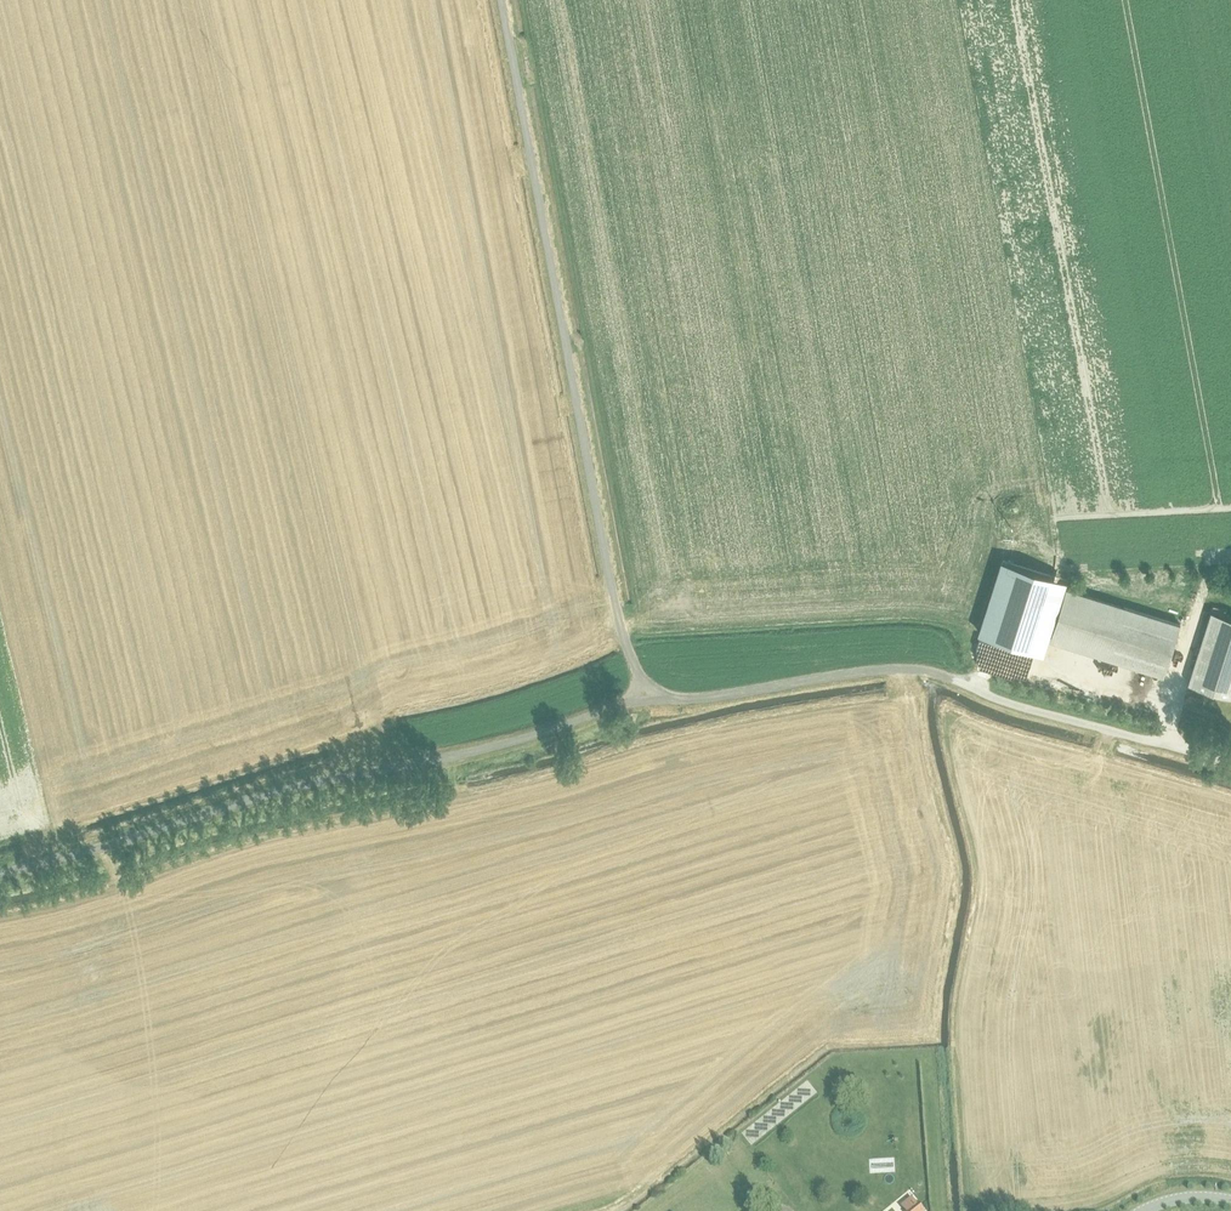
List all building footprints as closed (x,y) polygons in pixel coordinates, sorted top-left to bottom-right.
[(1051,575),(1003,560),(980,634),(1027,648),(1051,575)] [(1068,589),(1052,640),(1164,675),(1180,624),(1068,589)] [(1230,697),(1230,617),(1211,611),(1188,683),(1230,697)]
